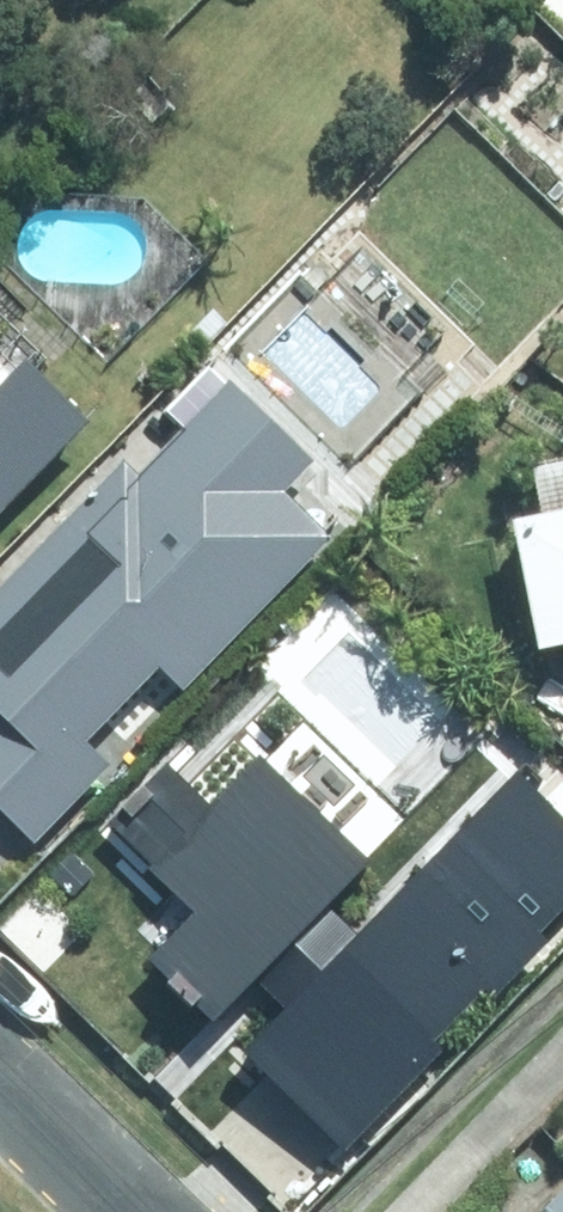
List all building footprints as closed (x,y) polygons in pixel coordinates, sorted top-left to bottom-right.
[(193,349),(221,320),(207,307),(179,336),(193,349)] [(233,436),(293,371),(241,323),(181,389),(233,436)] [(75,422),(9,359),(0,368),(0,500),(75,422)] [(191,651),(123,586),(138,572),(113,547),(194,461),(145,413),(0,563),(0,679),(85,760),(191,651)] [(486,522),(515,655),(562,645),(562,505),(486,522)] [(375,597),(349,574),(328,596),(355,620),(375,597)] [(458,678),(402,624),(354,675),(410,729),(458,678)] [(527,850),(387,720),(376,732),(363,719),(306,778),(320,791),(251,864),(359,965),(408,913),(440,943),(527,850)] [(126,924),(185,861),(115,796),(57,859),(126,924)] [(529,1211),(562,1211),(562,1177),(529,1211)]
